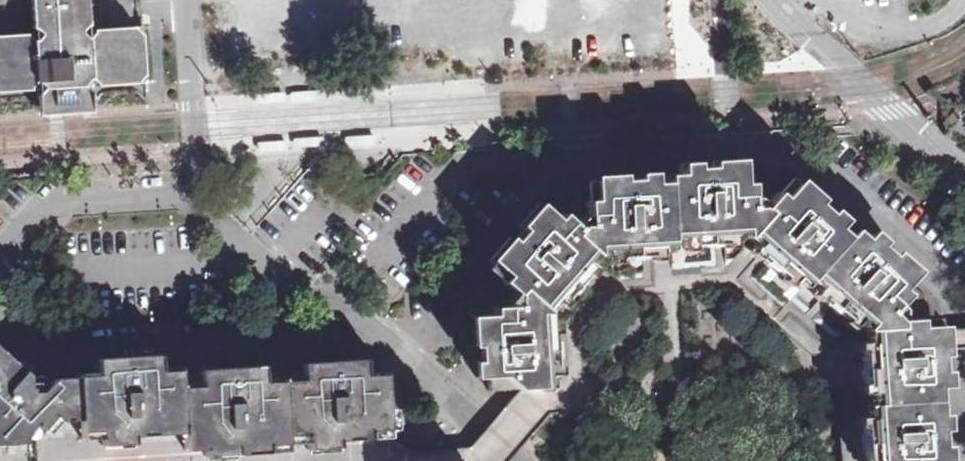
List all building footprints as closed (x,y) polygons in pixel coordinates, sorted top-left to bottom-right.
[(51,90),(146,84),(154,84),(154,79),(146,79),(143,29),(151,28),(150,24),(143,25),(142,1),(142,0),(0,0),(0,93),(51,90)] [(342,91),(343,98),(370,97),(370,89),(342,91)] [(281,94),(254,96),(254,104),(281,102),(281,94)] [(373,137),(345,138),(346,145),(373,144),(373,137)] [(285,143),(258,144),(258,151),(286,150),(285,143)] [(659,257),(658,245),(669,244),(672,268),(726,265),(724,248),(733,247),(734,240),(749,239),(746,237),(750,232),(759,240),(752,248),(788,284),(795,278),(851,324),(857,315),(870,324),(865,332),(866,346),(869,403),(874,460),(933,460),(945,460),(945,447),(935,447),(935,431),(941,430),(940,415),(932,415),(931,402),(936,402),(936,388),(945,387),(944,372),(936,373),(935,357),(943,357),(942,341),(941,327),(919,328),(918,320),(896,322),(888,310),(906,293),(901,285),(915,270),(892,251),(889,255),(878,245),(882,242),(869,230),(863,239),(852,230),(845,237),(835,227),(844,220),(831,210),(827,213),(816,204),(819,199),(797,179),(781,197),(776,193),(763,208),(752,207),(751,183),(742,183),(740,160),(710,161),(710,168),(695,168),(694,162),(679,163),(679,174),(667,175),(667,184),(652,183),(652,172),(636,174),(637,180),(622,181),(620,174),(591,176),(592,201),(584,201),(585,225),(577,228),(563,215),(558,221),(537,202),(516,226),(522,230),(511,242),(507,237),(487,260),(506,276),(500,283),(516,295),(516,305),(492,307),(492,317),(467,317),(468,348),(475,347),(476,361),(470,362),(469,380),(486,381),(486,391),(521,389),(544,386),(543,375),(558,374),(557,365),(551,365),(549,314),(595,257),(607,257),(608,264),(642,263),(642,257),(659,257)] [(480,459),(466,447),(404,450),(404,442),(404,434),(403,377),(380,378),(380,356),(289,361),(232,365),(179,368),(179,353),(125,355),(114,355),(116,374),(71,377),(60,392),(51,392),(44,371),(50,364),(43,359),(10,332),(0,343),(0,411),(0,412),(0,460),(483,460),(480,459)]
